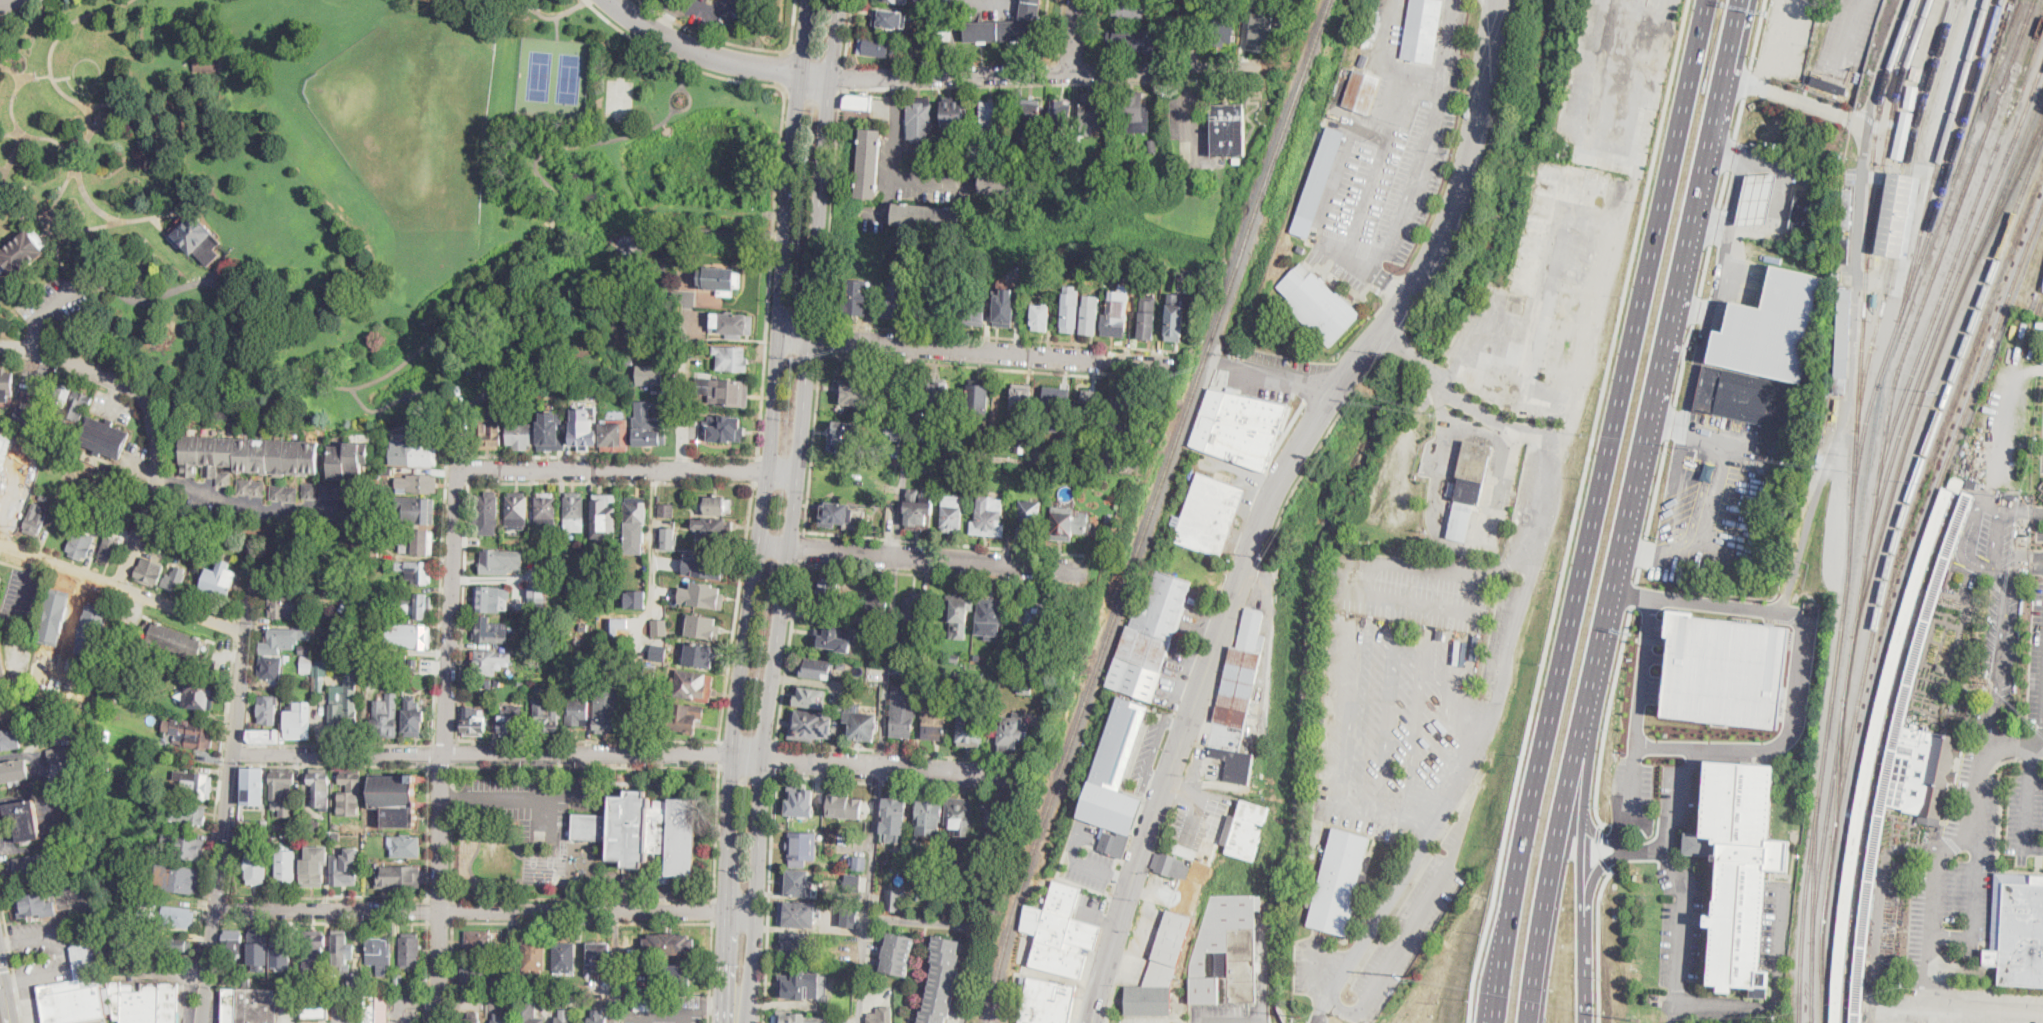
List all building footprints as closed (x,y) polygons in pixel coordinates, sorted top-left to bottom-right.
[(1019,21),(1022,0),(1042,0),(1039,23),(1034,22),(1034,40),(965,42),(964,23),(1019,21)] [(1112,10),(1113,0),(1146,0),(1144,19),(1113,15),(1113,10),(1112,10)] [(1208,44),(1216,0),(1234,0),(1240,1),(1232,43),(1225,42),(1224,47),(1208,44)] [(1401,58),(1410,0),(1443,0),(1433,64),(1401,58)] [(906,28),(896,27),(896,28),(873,26),(875,8),(908,12),(906,28)] [(1273,46),(1274,12),(1251,12),(1250,45),(1273,46)] [(1148,30),(1146,38),(1141,38),(1141,40),(1147,41),(1145,50),(1139,49),(1139,51),(1106,47),(1108,31),(1114,32),(1115,25),(1148,30)] [(1188,33),(1187,41),(1178,40),(1179,32),(1188,33)] [(894,43),(894,47),(889,46),(888,58),(858,55),(860,36),(891,40),(891,42),(894,43)] [(1369,55),(1365,66),(1358,64),(1362,52),(1369,55)] [(1923,69),(1920,82),(1910,80),(1913,67),(1923,69)] [(1381,78),(1369,115),(1342,106),(1354,69),(1381,78)] [(1815,75),(1812,84),(1848,97),(1851,88),(1815,75)] [(1919,87),(1915,110),(1904,108),(1909,85),(1919,87)] [(1143,91),(1143,103),(1149,103),(1150,132),(1123,132),(1122,92),(1143,91)] [(873,96),(871,112),(842,109),(844,93),(873,96)] [(1094,93),(1094,99),(1102,99),(1102,126),(1091,127),(1091,130),(1081,130),(1081,93),(1094,93)] [(932,98),(931,139),(922,139),(922,143),(911,142),(911,139),(908,139),(908,97),(932,98)] [(959,131),(943,131),(943,103),(950,103),(950,97),(968,97),(968,114),(964,114),(964,128),(959,129),(959,131)] [(1072,98),(1070,129),(1050,127),(1052,100),(1061,101),(1061,97),(1072,98)] [(1040,99),(1040,106),(1045,106),(1044,121),(1040,121),(1040,130),(1029,130),(1028,135),(1019,134),(1020,104),(1035,105),(1035,98),(1040,99)] [(1005,101),(1005,103),(1010,103),(1011,121),(1000,121),(1000,132),(981,132),(981,124),(980,124),(979,101),(1005,101)] [(1212,157),(1211,105),(1243,104),(1244,156),(1212,157)] [(1915,114),(1904,161),(1892,158),(1903,111),(1915,114)] [(1309,238),(1291,232),(1327,127),(1345,133),(1309,238)] [(877,199),(856,198),(861,129),(882,130),(877,199)] [(1156,151),(1147,152),(1146,140),(1155,139),(1156,151)] [(983,140),(983,158),(969,158),(969,140),(983,140)] [(1084,153),(1075,154),(1074,141),(1083,141),(1084,153)] [(1014,196),(979,193),(981,172),(1015,175),(1014,196)] [(1876,253),(1908,258),(1911,237),(1905,236),(1907,225),(1913,226),(1916,207),(1910,206),(1914,183),(1920,184),(1921,176),(1888,172),(1876,253)] [(1768,223),(1736,226),(1747,175),(1779,173),(1768,223)] [(1822,199),(1814,237),(1786,232),(1787,227),(1789,227),(1795,199),(1793,199),(1794,194),(1822,199)] [(961,230),(893,225),(895,203),(962,209),(961,230)] [(208,269),(174,235),(195,213),(216,232),(214,234),(222,242),(216,249),(221,255),(208,269)] [(2,273),(0,271),(0,265),(4,262),(0,257),(0,251),(28,229),(31,233),(36,229),(48,245),(43,249),(46,253),(16,277),(9,268),(2,273)] [(1303,253),(1296,250),(1296,248),(1292,247),(1294,242),(1298,243),(1298,244),(1305,247),(1303,253)] [(1849,242),(1839,242),(1839,263),(1849,263),(1849,242)] [(1824,278),(1802,383),(1708,362),(1714,329),(1725,332),(1731,301),(1762,307),(1772,266),(1824,278)] [(736,270),(736,273),(742,273),(741,288),(734,288),(734,298),(724,297),(724,291),(703,290),(703,285),(699,285),(700,270),(705,271),(706,268),(736,270)] [(1307,278),(1313,272),(1321,279),(1322,277),(1327,282),(1325,284),(1336,294),(1338,292),(1361,313),(1329,347),(1284,304),(1289,298),(1289,297),(1288,298),(1277,288),(1296,268),(1307,278)] [(987,278),(986,285),(979,284),(979,290),(987,291),(986,311),(984,311),(983,326),(963,324),(965,277),(987,278)] [(870,281),(867,317),(842,316),(843,305),(837,305),(839,279),(870,281)] [(913,287),(910,320),(882,318),(883,305),(889,305),(890,285),(913,287)] [(958,291),(956,323),(931,321),(933,285),(945,286),(945,291),(958,291)] [(1015,289),(1013,327),(997,326),(997,322),(994,321),(995,294),(1003,295),(1003,288),(1015,289)] [(1079,327),(1078,334),(1062,332),(1062,327),(1059,326),(1063,292),(1081,295),(1078,326),(1079,327)] [(1181,342),(1165,341),(1169,293),(1181,294),(1180,306),(1184,306),(1181,342)] [(1097,335),(1081,334),(1084,295),(1101,296),(1097,335)] [(1156,297),(1154,341),(1138,340),(1141,296),(1156,297)] [(1123,321),(1127,321),(1126,337),(1101,336),(1102,313),(1107,313),(1108,300),(1124,301),(1123,321)] [(1049,331),(1033,330),(1034,325),(1031,324),(1033,304),(1051,306),(1049,331)] [(755,315),(754,334),(745,334),(745,340),(738,340),(738,334),(710,333),(711,313),(755,315)] [(749,373),(716,371),(717,355),(713,355),(713,346),(747,347),(746,360),(749,360),(749,373)] [(505,369),(496,368),(497,352),(506,353),(505,369)] [(638,385),(638,365),(664,364),(664,385),(638,385)] [(1807,387),(1791,459),(1757,451),(1763,425),(1715,414),(1714,416),(1694,412),(1704,365),(1807,387)] [(9,402),(0,402),(0,373),(1,373),(1,369),(7,369),(7,373),(14,372),(15,395),(8,395),(9,402)] [(905,375),(903,401),(900,401),(900,405),(883,404),(883,400),(880,400),(881,379),(888,379),(888,374),(905,375)] [(875,377),(873,407),(841,405),(842,394),(838,394),(839,378),(853,379),(852,384),(865,385),(866,377),(875,377)] [(749,407),(709,404),(710,395),(695,394),(697,378),(751,382),(749,407)] [(948,379),(946,416),(932,415),(932,403),(921,403),(922,391),(926,392),(926,378),(948,379)] [(989,380),(987,415),(976,414),(976,410),(966,410),(967,385),(973,385),(973,379),(989,380)] [(1032,385),(1030,414),(1013,413),(1013,410),(1010,410),(1012,389),(1013,389),(1014,383),(1032,385)] [(73,389),(66,408),(54,403),(61,384),(73,389)] [(1072,389),(1069,428),(1067,428),(1066,432),(1048,430),(1048,427),(1047,427),(1048,405),(1043,405),(1045,387),(1072,389)] [(1264,471),(1190,446),(1209,387),(1227,391),(1288,403),(1264,471)] [(94,397),(90,407),(87,406),(81,422),(66,416),(76,390),(94,397)] [(1101,395),(1100,415),(1098,415),(1097,424),(1086,423),(1086,418),(1080,417),(1082,393),(1101,395)] [(1130,398),(1127,434),(1123,433),(1122,440),(1110,439),(1111,433),(1106,432),(1109,396),(1130,398)] [(651,417),(655,417),(654,420),(666,420),(666,446),(635,446),(635,429),(633,429),(634,417),(637,417),(637,401),(651,402),(651,417)] [(44,416),(38,429),(14,420),(19,406),(44,416)] [(89,416),(107,423),(108,418),(115,421),(113,426),(131,433),(120,459),(103,452),(101,457),(94,454),(96,450),(79,443),(89,416)] [(741,418),(741,426),(746,427),(745,437),(744,437),(744,442),(731,441),(731,444),(707,443),(708,421),(709,421),(710,416),(741,418)] [(552,418),(552,421),(560,421),(560,438),(566,438),(566,450),(539,450),(539,421),(544,421),(544,418),(552,418)] [(525,419),(525,423),(533,423),(533,445),(529,445),(529,450),(514,451),(514,445),(507,445),(507,423),(514,423),(514,419),(525,419)] [(628,419),(628,451),(602,451),(602,444),(591,444),(591,451),(579,451),(579,445),(572,445),(572,422),(591,421),(592,431),(601,431),(601,420),(628,419)] [(54,422),(52,428),(46,426),(48,420),(54,422)] [(502,445),(498,445),(498,449),(479,449),(479,446),(476,446),(477,420),(502,420),(502,445)] [(858,446),(856,446),(855,456),(828,452),(832,421),(861,425),(858,446)] [(903,424),(902,445),(894,444),(894,441),(892,441),(892,436),(887,435),(888,423),(903,424)] [(2,478),(16,436),(0,431),(0,479),(2,478)] [(926,433),(925,443),(914,442),(914,432),(926,433)] [(990,433),(990,447),(978,446),(978,433),(990,433)] [(432,435),(431,442),(413,441),(413,434),(432,435)] [(320,441),(319,474),(269,472),(269,473),(235,472),(235,467),(219,466),(219,472),(232,473),(232,487),(217,487),(217,478),(204,478),(204,466),(198,465),(198,478),(180,478),(182,437),(320,441)] [(1493,447),(1480,505),(1475,504),(1466,542),(1448,538),(1454,509),(1450,508),(1452,502),(1455,503),(1455,500),(1447,498),(1451,482),(1456,483),(1465,440),(1493,447)] [(371,444),(370,464),(363,463),(362,474),(347,473),(347,481),(328,480),(330,446),(347,447),(347,443),(371,444)] [(439,446),(438,467),(404,465),(405,451),(412,452),(412,445),(439,446)] [(1221,558),(1173,541),(1176,533),(1169,530),(1174,515),(1182,518),(1198,473),(1245,490),(1221,558)] [(438,477),(438,493),(433,492),(433,495),(407,494),(408,474),(433,475),(433,477),(438,477)] [(1965,480),(1960,492),(1948,487),(1953,475),(1965,480)] [(304,500),(304,484),(318,484),(318,500),(304,500)] [(348,499),(321,499),(321,484),(348,485),(348,499)] [(297,503),(283,502),(283,500),(271,500),(271,486),(285,486),(285,487),(298,487),(297,503)] [(1841,1017),(1841,1022),(1831,1022),(1831,1012),(1835,948),(1842,889),(1853,816),(1860,778),(1879,692),(1901,614),(1926,535),(1943,487),(1954,492),(1938,536),(1913,614),(1892,690),(1873,775),(1866,813),(1858,863),(1850,924),(1843,986),(1841,1017)] [(934,492),(931,530),(923,529),(923,531),(906,530),(909,489),(921,489),(920,491),(934,492)] [(1865,970),(1862,1022),(1850,1022),(1855,957),(1862,896),(1873,819),(1888,743),(1908,665),(1930,587),(1943,547),(1963,490),(1975,496),(1958,541),(1944,582),(1932,622),(1913,690),(1905,725),(1960,736),(1959,744),(1964,745),(1961,757),(1955,756),(1953,770),(1958,771),(1956,783),(1950,782),(1942,819),(1903,811),(1904,809),(1887,805),(1875,887),(1865,970)] [(48,495),(46,501),(40,499),(42,493),(48,495)] [(526,493),(526,497),(528,497),(528,519),(526,519),(526,530),(509,530),(509,519),(506,519),(506,497),(509,497),(509,493),(526,493)] [(582,493),(582,497),(585,497),(584,531),(583,531),(583,543),(567,543),(567,531),(565,531),(565,497),(567,497),(567,493),(582,493)] [(555,494),(555,497),(557,497),(557,526),(554,526),(554,530),(538,530),(538,527),(535,527),(535,497),(538,497),(538,494),(555,494)] [(618,539),(593,538),(594,494),(617,495),(617,507),(618,507),(618,539)] [(963,497),(961,530),(940,528),(942,495),(963,497)] [(1003,499),(1001,524),(1006,524),(1004,537),(970,534),(971,521),(975,521),(978,495),(990,497),(990,498),(1003,499)] [(496,525),(496,529),(480,529),(480,525),(478,525),(478,496),(499,496),(499,525),(496,525)] [(734,499),(734,513),(725,513),(725,516),(705,515),(705,511),(699,511),(699,504),(705,504),(705,496),(725,497),(725,499),(734,499)] [(431,524),(420,524),(421,517),(406,517),(406,508),(404,508),(404,497),(432,498),(431,524)] [(648,497),(648,535),(631,535),(631,528),(625,528),(625,497),(648,497)] [(1042,502),(1039,541),(1016,539),(1019,500),(1042,502)] [(861,510),(866,510),(863,531),(843,529),(844,524),(836,523),(835,528),(820,526),(823,508),(826,509),(827,501),(861,506),(861,510)] [(47,516),(39,537),(22,531),(34,502),(44,506),(41,513),(47,516)] [(674,517),(659,517),(659,504),(674,504),(674,517)] [(1090,510),(1088,527),(1086,527),(1085,534),(1073,533),(1073,542),(1052,540),(1053,534),(1051,534),(1053,506),(1090,510)] [(727,519),(727,522),(732,522),(732,537),(726,537),(726,541),(703,540),(703,529),(693,529),(694,520),(704,520),(704,518),(727,519)] [(112,522),(110,528),(104,525),(107,520),(112,522)] [(434,555),(410,553),(400,553),(401,545),(394,544),(395,528),(436,532),(434,555)] [(675,549),(662,549),(664,528),(676,529),(675,549)] [(95,552),(93,557),(89,556),(88,558),(84,556),(82,560),(70,555),(71,551),(68,550),(76,529),(96,537),(91,551),(95,552)] [(121,541),(114,560),(109,558),(107,562),(98,559),(106,535),(121,541)] [(379,546),(381,546),(381,550),(380,551),(380,557),(367,558),(367,552),(363,553),(363,559),(355,560),(354,553),(361,552),(360,549),(357,549),(356,536),(379,536),(379,546)] [(509,574),(480,574),(481,563),(485,563),(485,550),(510,551),(509,574)] [(684,556),(682,573),(723,580),(727,556),(697,550),(695,558),(684,556)] [(166,565),(158,584),(156,583),(154,588),(136,581),(137,577),(134,576),(138,565),(140,566),(143,557),(166,565)] [(230,569),(239,572),(228,599),(219,595),(217,599),(208,596),(209,593),(200,589),(208,568),(216,571),(220,559),(232,564),(230,569)] [(432,584),(414,584),(414,579),(406,579),(407,562),(433,562),(432,584)] [(346,566),(345,577),(332,576),(333,565),(346,566)] [(187,569),(185,575),(186,575),(180,593),(179,592),(177,595),(168,591),(168,589),(161,587),(165,577),(166,577),(167,574),(172,576),(173,571),(174,571),(176,566),(187,569)] [(320,566),(320,574),(310,574),(310,566),(320,566)] [(1192,581),(1183,606),(1187,608),(1178,632),(1174,631),(1160,671),(1163,672),(1152,702),(1106,686),(1127,625),(1130,626),(1134,613),(1130,611),(1133,604),(1136,605),(1142,589),(1138,587),(1141,580),(1145,581),(1150,566),(1192,581)] [(1956,576),(1953,586),(1945,583),(1948,573),(1956,576)] [(842,588),(841,597),(836,596),(836,607),(817,605),(818,574),(831,575),(831,580),(838,581),(838,588),(842,588)] [(719,586),(718,588),(721,588),(720,592),(726,593),(723,609),(678,603),(681,586),(691,587),(692,580),(713,583),(713,585),(719,586)] [(545,601),(545,609),(535,609),(535,602),(529,602),(529,583),(546,582),(546,601),(545,601)] [(509,589),(509,600),(505,599),(504,608),(508,608),(509,606),(515,606),(515,613),(475,611),(476,587),(509,589)] [(889,589),(887,613),(867,612),(868,600),(875,600),(876,587),(889,589)] [(51,588),(39,641),(60,646),(73,593),(51,588)] [(626,591),(626,608),(647,608),(647,591),(626,591)] [(924,593),(922,620),(916,620),(916,625),(908,624),(909,620),(902,620),(904,596),(910,597),(911,592),(924,593)] [(430,619),(417,619),(417,614),(401,613),(401,593),(431,594),(430,619)] [(974,597),(973,611),(968,611),(965,639),(949,638),(951,620),(945,620),(946,595),(974,597)] [(303,597),(303,600),(311,600),(311,615),(302,615),(302,619),(269,619),(269,598),(273,598),(273,597),(303,597)] [(1002,599),(1000,635),(984,634),(985,628),(980,628),(980,624),(975,623),(976,611),(978,611),(978,602),(980,602),(981,598),(1002,599)] [(89,601),(77,653),(99,659),(110,605),(89,601)] [(1048,602),(1047,607),(1049,607),(1048,617),(1050,617),(1050,627),(1048,627),(1047,640),(1036,639),(1036,636),(1028,636),(1028,628),(1021,627),(1021,616),(1024,616),(1024,606),(1027,606),(1027,601),(1048,602)] [(1266,636),(1255,684),(1262,685),(1259,698),(1251,697),(1244,729),(1213,722),(1230,646),(1236,647),(1245,607),(1264,612),(1259,634),(1266,636)] [(1670,608),(1666,636),(1670,636),(1662,715),(1778,728),(1788,627),(1696,617),(1696,611),(1670,608)] [(685,612),(683,626),(687,627),(685,634),(718,639),(721,624),(716,624),(717,616),(685,612)] [(490,617),(490,623),(509,624),(508,643),(477,642),(478,639),(473,639),(474,619),(477,619),(478,616),(490,617)] [(611,616),(611,625),(600,625),(600,616),(611,616)] [(651,618),(651,635),(668,635),(668,618),(651,618)] [(547,620),(546,629),(527,628),(527,619),(547,620)] [(202,646),(199,655),(198,654),(196,660),(146,642),(153,621),(203,639),(201,646),(202,646)] [(588,622),(588,630),(580,630),(580,622),(588,622)] [(851,648),(845,648),(845,650),(817,647),(818,640),(813,639),(814,630),(824,631),(825,624),(853,627),(851,648)] [(431,625),(430,650),(407,649),(407,642),(402,642),(402,630),(407,630),(407,625),(431,625)] [(312,630),(312,640),(298,639),(298,650),(281,650),(281,654),(260,654),(260,644),(265,644),(265,629),(312,630)] [(682,640),(678,663),(712,668),(714,660),(716,660),(718,646),(682,640)] [(652,643),(650,658),(667,661),(669,645),(652,643)] [(1978,645),(1975,654),(1969,652),(1972,643),(1978,645)] [(311,653),(299,654),(298,646),(310,645),(311,653)] [(497,651),(497,652),(512,653),(512,662),(509,662),(509,666),(503,666),(503,669),(497,669),(496,676),(476,675),(476,673),(471,672),(472,652),(476,652),(476,650),(497,651)] [(959,661),(950,660),(951,653),(960,654),(959,661)] [(284,658),(281,681),(258,678),(261,656),(284,658)] [(313,673),(302,673),(302,656),(313,656),(313,673)] [(418,658),(418,664),(414,664),(414,665),(409,665),(409,657),(418,658)] [(832,681),(798,675),(801,657),(835,662),(832,681)] [(167,659),(166,667),(158,666),(160,658),(167,659)] [(1987,676),(1963,668),(1965,661),(1989,669),(1987,676)] [(657,665),(656,677),(645,675),(647,663),(657,665)] [(714,675),(710,702),(693,700),(693,698),(677,696),(678,691),(670,690),(672,678),(676,678),(677,669),(714,675)] [(1962,684),(1956,681),(1961,671),(1967,673),(1962,684)] [(875,674),(874,681),(863,679),(864,672),(875,674)] [(325,676),(324,692),(316,692),(317,675),(325,676)] [(1051,680),(1051,687),(1031,686),(1031,679),(1051,680)] [(217,702),(214,701),(213,711),(184,707),(187,681),(219,685),(217,702)] [(1032,686),(1032,694),(1018,694),(1018,685),(1032,686)] [(826,710),(793,706),(794,695),(799,696),(800,687),(828,690),(826,710)] [(357,692),(357,709),(359,709),(359,722),(357,722),(357,728),(331,728),(331,698),(338,698),(338,692),(357,692)] [(400,693),(399,737),(372,737),(372,716),(374,716),(375,699),(378,699),(378,693),(400,693)] [(17,717),(0,720),(0,698),(17,696),(19,706),(15,707),(17,717)] [(277,705),(277,730),(280,730),(280,737),(283,737),(283,743),(248,743),(248,730),(255,730),(255,703),(259,703),(259,696),(278,696),(278,705),(277,705)] [(935,697),(934,705),(950,706),(949,719),(946,719),(944,741),(922,739),(924,718),(921,718),(922,704),(924,704),(925,696),(935,697)] [(1142,732),(1140,731),(1120,790),(1089,780),(1118,696),(1151,708),(1142,732)] [(589,719),(581,719),(581,726),(566,725),(567,700),(589,701),(589,719)] [(619,731),(616,731),(616,734),(596,733),(596,730),(594,730),(596,700),(609,701),(609,707),(620,708),(619,731)] [(427,710),(427,722),(424,721),(424,732),(405,731),(406,701),(419,702),(419,710),(427,710)] [(918,703),(917,716),(913,716),(912,737),(890,736),(891,715),(889,715),(890,701),(918,703)] [(285,739),(286,707),(290,707),(290,702),(311,702),(311,739),(285,739)] [(705,706),(703,720),(697,719),(695,733),(667,729),(669,715),(672,715),(673,702),(705,706)] [(523,706),(523,737),(502,736),(502,716),(508,716),(508,706),(523,706)] [(559,707),(559,721),(559,737),(537,736),(538,716),(546,717),(547,706),(559,707)] [(488,716),(487,732),(485,732),(484,737),(463,736),(464,707),(474,707),(474,716),(488,716)] [(827,719),(825,731),(822,730),(821,739),(814,738),(814,743),(789,739),(794,709),(825,714),(824,718),(827,719)] [(981,710),(980,723),(983,723),(982,747),(959,746),(959,742),(955,742),(956,718),(967,719),(968,710),(981,710)] [(875,740),(848,738),(849,722),(844,722),(845,711),(876,713),(875,740)] [(1023,713),(1022,724),(1030,725),(1029,739),(1026,739),(1025,744),(1023,743),(1022,750),(1020,750),(1020,755),(998,754),(999,744),(997,744),(998,724),(1001,724),(1002,716),(1013,717),(1013,713),(1023,713)] [(179,720),(178,723),(183,724),(183,720),(189,721),(188,725),(190,725),(190,724),(211,728),(211,730),(215,731),(212,749),(207,748),(207,750),(185,747),(185,746),(174,744),(176,735),(170,734),(170,733),(162,731),(164,720),(172,721),(173,719),(179,720)] [(22,748),(0,751),(0,731),(19,727),(19,730),(23,729),(24,736),(20,737),(22,748)] [(77,759),(51,764),(48,750),(75,745),(77,759)] [(1255,754),(1250,785),(1216,780),(1217,771),(1226,772),(1228,760),(1209,757),(1211,746),(1255,754)] [(1,782),(0,782),(0,765),(7,764),(6,761),(17,759),(17,761),(27,759),(31,778),(21,780),(22,785),(10,787),(9,783),(1,784),(1,782)] [(1776,766),(1771,840),(1791,841),(1788,873),(1767,870),(1760,970),(1770,970),(1768,999),(1750,998),(1751,987),(1734,986),(1733,993),(1719,992),(1720,986),(1708,985),(1713,927),(1705,927),(1706,915),(1713,915),(1718,858),(1684,855),(1686,833),(1702,834),(1708,761),(1776,766)] [(296,785),(292,784),(291,794),(294,794),(294,810),(271,809),(272,768),(294,769),(294,772),(296,772),(296,785)] [(330,773),(330,812),(320,811),(320,808),(314,807),(314,785),(309,785),(309,768),(328,768),(328,773),(330,773)] [(267,806),(244,805),(245,769),(267,769),(267,806)] [(363,770),(363,784),(361,784),(361,792),(349,792),(349,784),(341,784),(341,774),(353,774),(353,770),(363,770)] [(214,779),(212,799),(207,798),(207,800),(195,799),(195,797),(181,795),(183,781),(175,780),(176,771),(211,774),(210,778),(214,779)] [(417,828),(383,827),(383,809),(370,808),(371,775),(418,776),(417,828)] [(1089,780),(1077,816),(1119,831),(1131,835),(1143,798),(1120,790),(1089,780)] [(788,785),(786,814),(814,817),(816,788),(788,785)] [(830,789),(828,815),(863,818),(864,798),(851,797),(851,791),(830,789)] [(648,791),(648,797),(653,797),(652,807),(670,808),(670,798),(698,799),(695,877),(674,876),(673,884),(660,883),(661,853),(649,853),(648,863),(644,863),(644,869),(622,868),(623,862),(611,862),(612,842),(573,840),(573,836),(569,836),(569,830),(574,831),(574,814),(611,815),(612,796),(627,797),(627,790),(648,791)] [(943,822),(939,822),(939,828),(926,827),(926,825),(923,825),(923,820),(916,820),(917,796),(944,798),(943,822)] [(970,835),(956,834),(956,829),(950,828),(950,825),(947,824),(948,798),(973,801),(970,835)] [(1242,798),(1270,806),(1254,861),(1226,851),(1228,845),(1220,842),(1230,813),(1237,815),(1242,798)] [(34,799),(42,838),(19,843),(14,819),(8,820),(5,805),(34,799)] [(907,801),(903,844),(893,844),(894,835),(889,835),(890,828),(888,828),(888,823),(890,823),(891,817),(883,816),(885,799),(907,801)] [(1012,802),(1011,838),(996,837),(996,831),(990,831),(990,827),(985,827),(985,812),(979,812),(980,800),(1012,802)] [(208,806),(205,825),(170,820),(171,808),(175,809),(176,802),(208,806)] [(269,821),(268,830),(261,830),(261,820),(269,821)] [(285,820),(285,832),(273,832),(273,824),(277,824),(278,820),(285,820)] [(320,820),(320,832),(308,832),(308,820),(320,820)] [(870,822),(870,835),(855,834),(855,827),(857,828),(857,821),(870,822)] [(1365,889),(1358,887),(1352,908),(1356,909),(1348,937),(1308,926),(1334,828),(1371,838),(1361,873),(1369,875),(1365,889)] [(203,861),(172,856),(173,853),(169,852),(170,846),(162,845),(163,831),(187,834),(187,837),(206,840),(203,861)] [(1123,857),(1098,848),(1104,831),(1118,835),(1119,831),(1131,835),(1123,857)] [(815,860),(807,860),(807,868),(789,867),(789,849),(787,849),(787,842),(789,842),(790,832),(817,833),(815,860)] [(422,857),(390,857),(390,850),(385,850),(385,847),(388,847),(388,835),(422,835),(422,857)] [(268,851),(267,879),(265,879),(265,884),(247,884),(247,846),(261,846),(261,851),(268,851)] [(955,861),(942,861),(943,847),(955,848),(955,861)] [(323,850),(322,870),(325,870),(325,887),(302,886),(303,882),(300,882),(300,872),(302,872),(302,857),(309,857),(309,849),(323,850)] [(296,851),(296,879),(294,879),(294,884),(278,883),(278,879),(276,879),(277,851),(296,851)] [(1188,861),(1186,865),(1192,867),(1187,880),(1181,878),(1181,880),(1155,871),(1155,869),(1152,867),(1157,853),(1160,854),(1161,852),(1188,861)] [(48,877),(18,882),(18,880),(13,881),(10,861),(14,860),(14,858),(44,853),(48,877)] [(350,854),(350,864),(357,864),(357,885),(331,885),(331,854),(350,854)] [(866,858),(865,871),(854,870),(855,857),(866,858)] [(158,864),(166,866),(166,864),(197,869),(197,871),(202,871),(199,894),(193,893),(193,895),(162,891),(162,889),(154,887),(158,864)] [(405,892),(392,892),(393,867),(420,867),(420,887),(405,887),(405,892)] [(812,898),(798,898),(798,894),(781,894),(783,870),(813,871),(812,898)] [(145,875),(142,886),(129,883),(132,871),(145,875)] [(860,891),(844,890),(846,873),(862,875),(860,891)] [(2003,874),(2042,876),(2042,988),(1997,985),(2003,874)] [(1072,917),(1102,926),(1096,949),(1083,945),(1081,952),(1087,954),(1081,977),(1028,964),(1037,934),(1021,929),(1025,903),(1045,908),(1053,879),(1082,887),(1072,917)] [(903,890),(901,911),(885,910),(886,889),(903,890)] [(18,919),(15,897),(47,892),(51,913),(18,919)] [(1256,964),(1261,964),(1261,970),(1256,970),(1256,1003),(1191,1003),(1190,964),(1212,897),(1261,896),(1262,912),(1255,912),(1256,964)] [(810,903),(810,905),(817,906),(815,928),(808,927),(808,928),(778,925),(781,903),(785,904),(786,901),(810,903)] [(196,910),(195,926),(191,926),(190,928),(162,925),(164,904),(191,907),(191,910),(196,910)] [(860,906),(859,918),(847,917),(848,905),(860,906)] [(1172,985),(1143,985),(1167,910),(1193,918),(1172,985)] [(179,983),(178,1022),(121,1022),(121,1020),(114,1020),(113,1012),(107,1013),(108,1017),(75,1022),(41,1022),(34,986),(76,979),(71,948),(74,947),(71,933),(96,929),(105,985),(102,986),(103,989),(109,988),(108,982),(123,982),(123,986),(133,986),(133,991),(143,992),(142,983),(179,983)] [(267,929),(267,932),(269,932),(268,961),(254,961),(254,958),(250,958),(250,929),(267,929)] [(243,931),(242,958),(235,958),(235,954),(223,953),(224,930),(243,931)] [(323,946),(323,953),(326,953),(327,975),(305,976),(304,946),(302,946),(302,932),(325,931),(326,946),(323,946)] [(347,931),(347,944),(349,944),(349,955),(347,955),(347,964),(345,964),(345,966),(334,966),(334,931),(347,931)] [(490,952),(466,952),(466,931),(490,931),(490,952)] [(290,932),(290,937),(292,937),(292,966),(284,966),(284,962),(272,961),(272,936),(274,936),(274,932),(290,932)] [(818,939),(817,961),(803,960),(803,962),(796,962),(796,959),(779,958),(780,932),(806,933),(806,939),(818,939)] [(913,952),(912,952),(909,964),(911,964),(908,977),(881,971),(883,959),(883,958),(885,946),(886,946),(889,932),(916,938),(913,952)] [(420,968),(401,969),(400,933),(419,933),(420,968)] [(193,952),(156,950),(157,934),(194,936),(193,952)] [(690,934),(690,939),(696,939),(696,950),(691,950),(691,955),(649,954),(649,951),(644,950),(644,938),(649,938),(649,934),(690,934)] [(948,1018),(947,1022),(918,1022),(921,1011),(924,1012),(934,963),(931,963),(934,949),(932,949),(935,935),(962,941),(959,955),(961,955),(959,967),(961,968),(950,1018),(948,1018)] [(392,938),(391,967),(389,966),(389,974),(386,973),(386,977),(377,977),(377,965),(366,965),(367,937),(392,938)] [(546,943),(545,970),(532,970),(532,973),(523,972),(523,943),(546,943)] [(553,970),(553,943),(576,943),(576,970),(553,970)] [(588,970),(588,944),(611,944),(611,970),(588,970)] [(492,963),(492,966),(494,966),(495,982),(492,982),(492,985),(465,985),(465,981),(461,981),(461,966),(465,966),(465,963),(492,963)] [(692,986),(655,987),(654,965),(691,964),(692,986)] [(821,974),(819,999),(778,996),(779,975),(793,976),(794,970),(806,971),(806,973),(821,974)] [(362,989),(352,989),(352,975),(361,975),(362,989)] [(403,989),(395,989),(395,976),(403,976),(403,989)] [(1077,987),(1070,1022),(1020,1022),(1026,991),(1022,990),(1023,984),(1021,984),(1022,976),(1077,987)] [(1143,985),(1125,984),(1125,1014),(1172,1014),(1172,985),(1143,985)] [(222,988),(222,1022),(237,1022),(237,988),(222,988)] [(278,1003),(277,1022),(237,1022),(237,988),(282,989),(282,1003),(278,1003)] [(377,995),(377,1022),(363,1022),(363,1000),(354,1000),(354,992),(364,992),(364,990),(374,991),(374,995),(377,995)] [(511,1005),(510,993),(519,992),(520,1004),(511,1005)] [(661,1011),(635,1011),(635,993),(665,993),(665,1003),(661,1003),(661,1011)] [(328,1020),(304,1020),(304,997),(328,997),(328,1020)] [(545,1018),(545,1022),(519,1022),(519,1006),(525,1007),(525,1002),(534,1002),(534,1004),(536,1004),(536,1018),(545,1018)] [(892,1007),(892,1022),(866,1022),(866,1013),(877,1013),(877,1007),(892,1007)] [(828,1019),(828,1022),(775,1022),(776,1008),(797,1009),(796,1013),(806,1014),(806,1017),(820,1017),(820,1019),(828,1019)] [(577,1017),(577,1022),(556,1022),(556,1018),(560,1018),(560,1009),(573,1009),(573,1017),(577,1017)] [(607,1018),(607,1022),(589,1022),(589,1017),(592,1017),(592,1010),(603,1010),(603,1017),(607,1018)] [(479,1012),(479,1022),(460,1022),(460,1018),(468,1018),(468,1012),(479,1012)] [(515,1013),(515,1022),(492,1022),(492,1020),(494,1020),(494,1013),(515,1013)]
